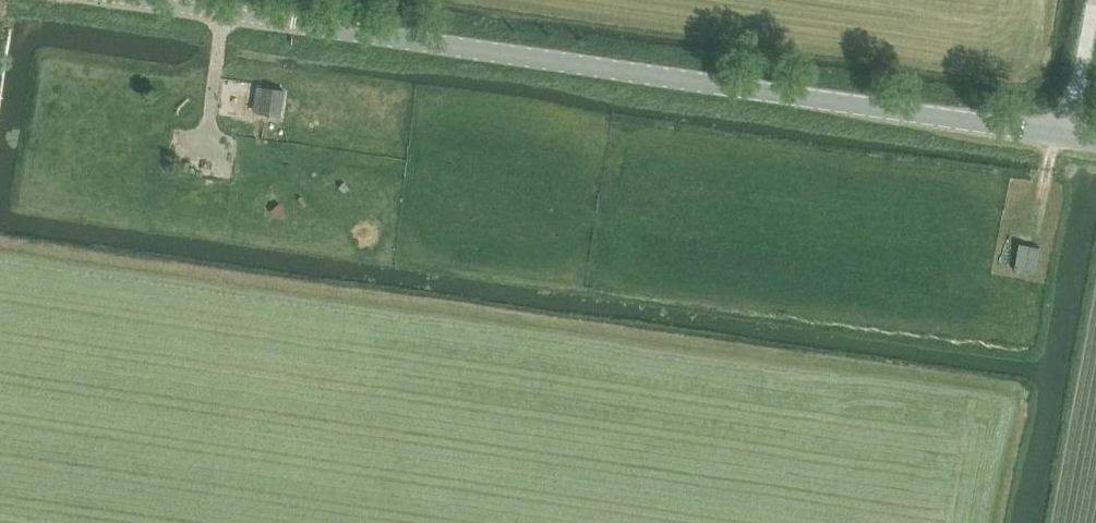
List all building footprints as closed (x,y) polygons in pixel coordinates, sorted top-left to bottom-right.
[(260,113),(277,116),(281,90),(259,86),(257,99),(262,100),(260,113)] [(1040,253),(1018,251),(1016,280),(1037,282),(1040,253)]
